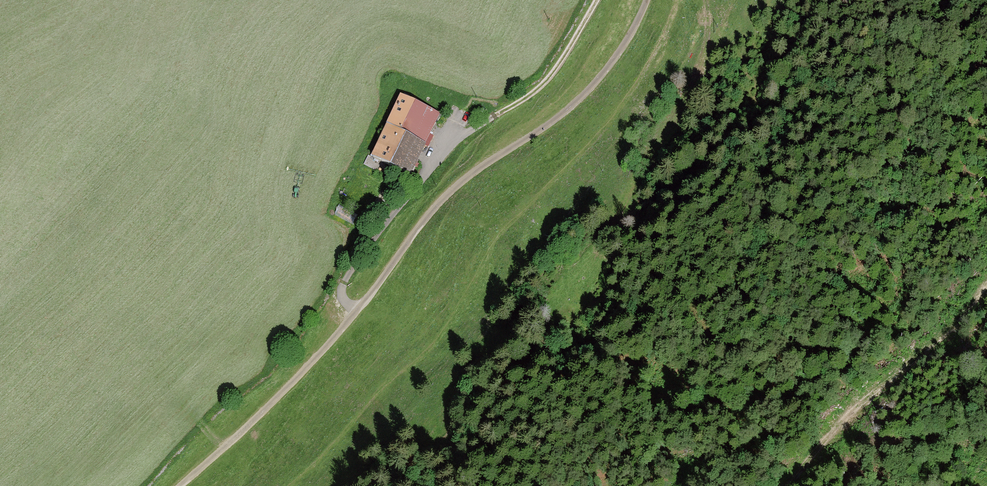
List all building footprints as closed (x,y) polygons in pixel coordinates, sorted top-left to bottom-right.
[(437,114),(397,97),(384,128),(424,145),(437,114)] [(424,145),(384,128),(370,161),(410,178),(424,145)]
